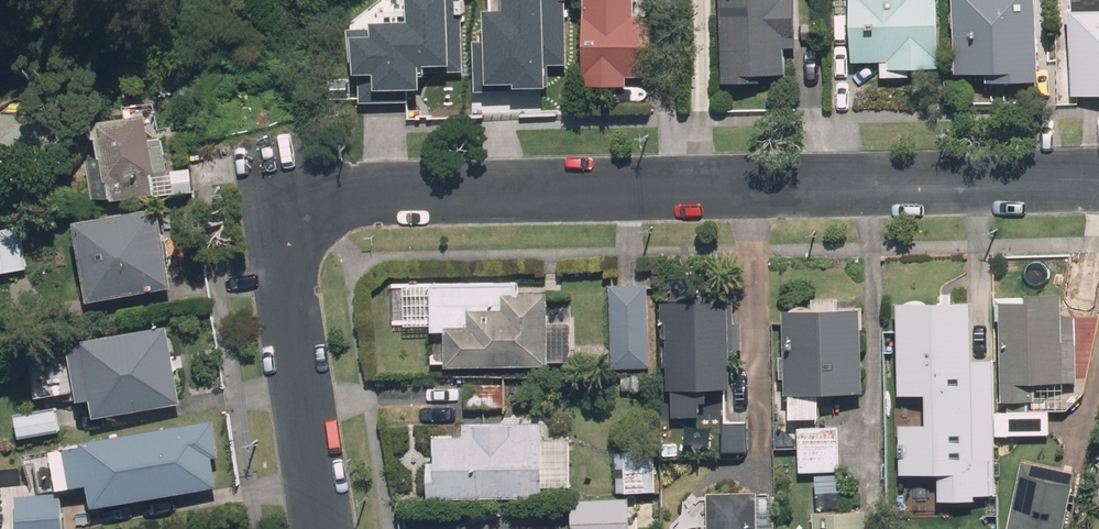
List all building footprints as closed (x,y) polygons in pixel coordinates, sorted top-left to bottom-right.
[(466,65),(466,0),(421,0),(421,13),(377,13),(377,20),(357,20),(357,98),(410,99),(410,83),(424,83),(424,65),(466,65)] [(478,59),(500,59),(500,77),(522,77),(522,88),(564,88),(564,0),(500,0),(500,18),(478,18),(478,59)] [(639,0),(586,0),(584,89),(626,90),(626,79),(654,79),(655,4),(639,4),(639,0)] [(719,85),(747,85),(747,78),(790,78),(790,0),(720,0),(719,85)] [(852,64),(881,63),(881,74),(939,72),(937,0),(850,0),(852,64)] [(1037,77),(1039,0),(954,0),(952,75),(986,75),(985,85),(1036,86),(1037,77)] [(1071,12),(1073,98),(1098,97),(1098,12),(1071,12)] [(105,184),(108,183),(111,202),(154,195),(151,175),(154,175),(145,116),(95,124),(105,184)] [(73,223),(86,302),(171,289),(158,209),(73,223)] [(0,231),(0,273),(25,270),(19,228),(0,231)] [(545,294),(520,294),(519,285),(429,286),(429,333),(443,332),(443,370),(546,368),(545,294)] [(610,373),(649,372),(648,286),(609,286),(610,373)] [(1000,296),(1001,404),(1034,403),(1034,388),(1075,388),(1074,318),(1063,318),(1063,296),(1000,296)] [(992,303),(898,304),(899,398),(919,398),(920,425),(899,426),(900,477),(935,476),(936,500),(974,499),(973,495),(995,495),(992,303)] [(734,304),(663,304),(664,392),(669,392),(669,417),(698,416),(698,392),(728,392),(728,351),(740,351),(739,325),(734,325),(734,304)] [(818,395),(862,394),(861,310),(782,311),(783,417),(818,417),(818,395)] [(79,342),(80,343),(66,345),(77,402),(91,400),(94,420),(179,404),(165,327),(79,342)] [(55,409),(13,415),(17,439),(59,433),(55,409)] [(999,435),(1048,435),(1048,414),(999,414),(999,435)] [(54,490),(87,486),(91,507),(216,488),(211,458),(219,457),(214,423),(79,443),(79,447),(49,452),(54,490)] [(426,460),(427,500),(542,499),(542,488),(542,441),(542,424),(461,425),(461,433),(431,433),(431,460),(426,460)] [(838,429),(798,430),(798,470),(839,470),(838,429)] [(542,441),(542,488),(570,488),(569,441),(542,441)] [(623,454),(624,493),(653,492),(653,454),(623,454)] [(1076,474),(1021,462),(1007,528),(1064,528),(1076,474)] [(811,485),(811,528),(865,528),(865,485),(811,485)] [(757,493),(705,494),(706,528),(669,528),(757,528),(757,493)] [(15,496),(17,528),(62,528),(60,494),(15,496)] [(630,502),(574,502),(574,528),(629,528),(630,502)]
